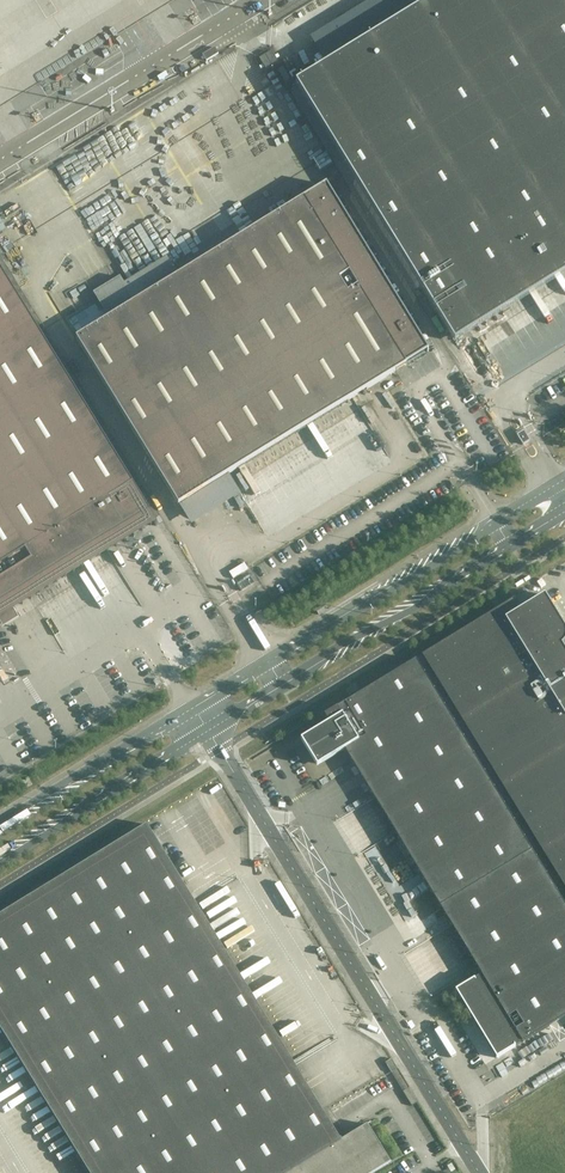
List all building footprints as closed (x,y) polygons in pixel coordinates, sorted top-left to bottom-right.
[(452,337),(465,329),(564,268),(564,0),(431,0),(296,83),(452,337)] [(109,318),(76,338),(178,505),(406,365),(405,363),(426,350),(427,352),(429,351),(326,184),(325,185),(326,187),(305,200),(304,198),(136,302),(122,279),(95,295),(109,318)] [(33,601),(109,554),(157,525),(0,270),(0,621),(33,601)] [(421,655),(564,889),(564,628),(544,595),(520,610),(513,599),(421,655)] [(324,714),(331,726),(306,741),(320,765),(345,750),(481,975),(459,989),(500,1056),(564,1017),(564,906),(416,659),(324,714)] [(355,684),(345,690),(349,696),(359,690),(355,684)] [(0,915),(0,1029),(89,1172),(373,1172),(390,1162),(367,1124),(341,1140),(292,1061),(196,904),(147,825),(0,915)] [(391,1059),(390,1059),(385,1063),(391,1072),(403,1092),(408,1089),(409,1088),(398,1068),(391,1059)]
